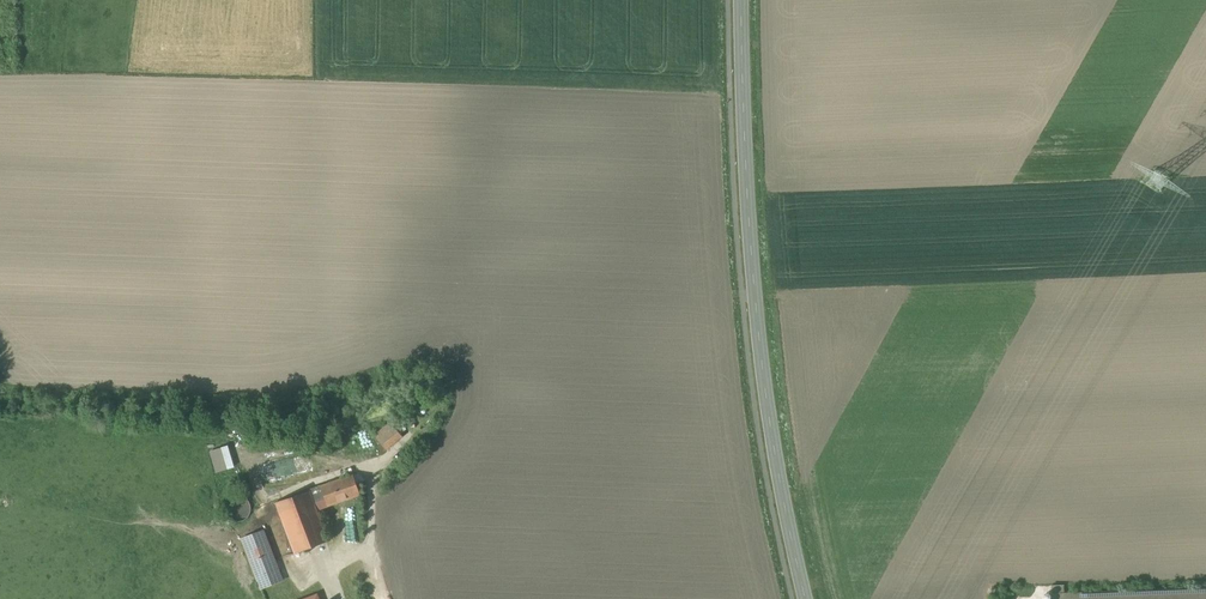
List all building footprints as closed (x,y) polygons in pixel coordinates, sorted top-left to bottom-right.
[(392,451),(409,435),(394,419),(377,436),(392,451)] [(213,451),(220,472),(241,466),(233,444),(213,451)] [(348,477),(315,488),(322,509),(355,498),(348,477)] [(306,493),(272,505),(292,556),(325,544),(306,493)] [(260,533),(239,541),(258,590),(279,582),(260,533)]
